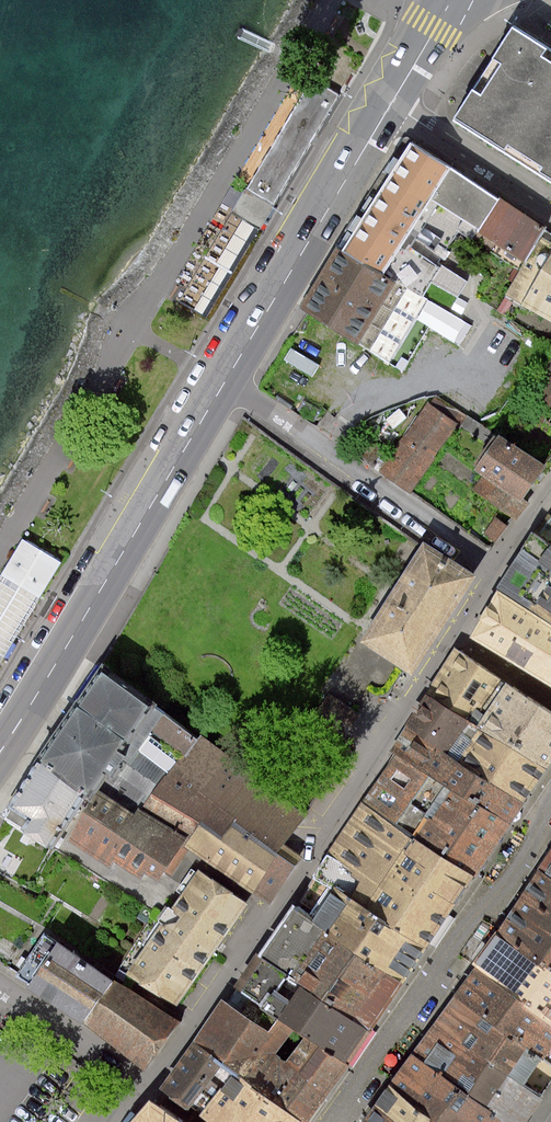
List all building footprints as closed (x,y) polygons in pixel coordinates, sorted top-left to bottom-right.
[(513,29),(457,117),(550,176),(550,53),(513,29)] [(342,94),(313,77),(248,188),(276,205),(342,94)] [(440,153),(417,142),(349,249),(390,274),(428,297),(453,312),(467,281),(444,263),(452,252),(462,257),(476,237),(503,197),(440,153)] [(261,229),(276,205),(248,188),(234,212),(261,229)] [(503,197),(476,237),(523,270),(548,229),(550,225),(503,197)] [(523,270),(507,297),(516,302),(526,308),(528,305),(550,317),(550,231),(548,229),(523,270)] [(390,274),(349,249),(343,246),(306,306),(337,324),(390,362),(428,297),(390,274)] [(533,394),(550,420),(550,365),(533,394)] [(466,415),(434,394),(381,471),(413,494),(466,415)] [(529,501),(550,469),(550,463),(549,462),(504,433),(482,467),(479,470),(529,501)] [(532,504),(529,501),(479,470),(482,467),(478,464),(473,472),(480,477),(472,490),(519,519),(532,504)] [(550,520),(544,531),(539,540),(548,545),(550,547),(550,520)] [(548,545),(539,540),(531,535),(521,552),(537,562),(540,564),(550,571),(550,547),(548,545)] [(24,540),(0,579),(0,660),(60,562),(24,540)] [(473,575),(423,543),(421,546),(361,640),(411,672),(441,625),(473,575)] [(537,562),(521,552),(497,590),(532,611),(550,623),(550,571),(540,564),(537,562)] [(497,595),(471,635),(550,686),(550,630),(497,595)] [(457,651),(429,693),(470,721),(476,724),(504,682),(488,672),(457,651)] [(203,738),(110,671),(49,759),(92,794),(98,799),(105,790),(141,813),(156,792),(183,752),(190,755),(203,738)] [(504,682),(476,724),(475,725),(544,771),(550,761),(550,713),(504,682)] [(476,724),(470,721),(429,693),(416,713),(406,727),(448,754),(523,803),(537,782),(544,771),(475,725),(476,724)] [(344,738),(360,716),(330,694),(316,716),(344,738)] [(514,816),(523,803),(448,754),(406,727),(392,749),(400,754),(430,774),(447,785),(508,825),(514,816)] [(288,844),(308,816),(203,735),(203,738),(190,755),(183,752),(156,792),(204,822),(228,836),(237,825),(240,821),(282,852),(288,844)] [(447,785),(430,774),(400,754),(366,806),(396,825),(412,836),(413,836),(469,873),(474,877),(487,857),(508,825),(447,785)] [(92,794),(49,759),(15,806),(11,816),(31,830),(28,839),(35,843),(40,836),(52,843),(61,848),(92,794)] [(105,790),(98,799),(74,840),(115,867),(120,861),(145,878),(151,872),(165,880),(170,873),(174,876),(191,849),(187,846),(204,822),(156,792),(141,813),(105,790)] [(318,879),(329,887),(349,900),(364,909),(421,947),(444,912),(469,873),(413,836),(412,836),(396,825),(366,806),(341,845),(332,858),(324,870),(318,879)] [(191,849),(255,893),(282,852),(240,821),(237,825),(228,836),(204,822),(187,846),(191,849)] [(306,858),(288,844),(282,852),(255,893),(273,905),(306,858)] [(549,855),(537,873),(550,882),(550,853),(549,855)] [(251,904),(201,868),(128,973),(181,1005),(251,904)] [(537,873),(521,897),(550,918),(550,882),(537,873)] [(349,900),(329,887),(318,879),(303,902),(314,910),(309,917),(326,928),(329,930),(400,977),(409,964),(421,947),(364,909),(349,900)] [(495,934),(550,972),(550,918),(521,897),(516,903),(495,934)] [(329,930),(326,928),(309,917),(294,907),(261,958),(286,974),(292,978),(301,984),(367,1028),(380,1008),(400,977),(329,930)] [(34,987),(64,941),(48,933),(21,975),(34,987)] [(550,1021),(550,972),(495,934),(486,948),(472,968),(474,969),(550,1021)] [(89,1023),(117,980),(64,941),(34,987),(89,1023)] [(259,956),(235,992),(262,1010),(278,1020),(293,1030),(304,1037),(319,1047),(344,1063),(353,1049),(367,1028),(301,984),(292,978),(286,974),(261,958),(259,956)] [(474,969),(462,986),(453,999),(543,1060),(550,1048),(550,1021),(474,969)] [(184,1020),(117,980),(89,1023),(147,1065),(184,1020)] [(192,1048),(220,1066),(231,1073),(280,1105),(299,1118),(305,1121),(307,1121),(321,1100),(345,1064),(344,1063),(319,1047),(304,1037),(287,1063),(276,1056),(293,1030),(278,1020),(262,1010),(235,992),(226,1006),(222,1003),(192,1048)] [(543,1060),(453,999),(444,1012),(434,1026),(489,1063),(524,1088),(536,1096),(550,1074),(550,1066),(543,1060)] [(467,1095),(507,1121),(526,1121),(541,1099),(536,1096),(524,1088),(489,1063),(434,1026),(424,1041),(413,1057),(467,1095)] [(164,1090),(192,1109),(220,1066),(192,1048),(171,1081),(164,1090)] [(439,1121),(507,1121),(467,1095),(413,1057),(401,1076),(391,1089),(439,1121)] [(231,1073),(220,1066),(192,1109),(203,1116),(213,1121),(297,1121),(299,1118),(280,1105),(231,1073)] [(395,1121),(439,1121),(391,1089),(384,1100),(377,1110),(395,1121)] [(147,1101),(132,1121),(177,1121),(147,1101)] [(369,1121),(395,1121),(377,1110),(369,1121)]
